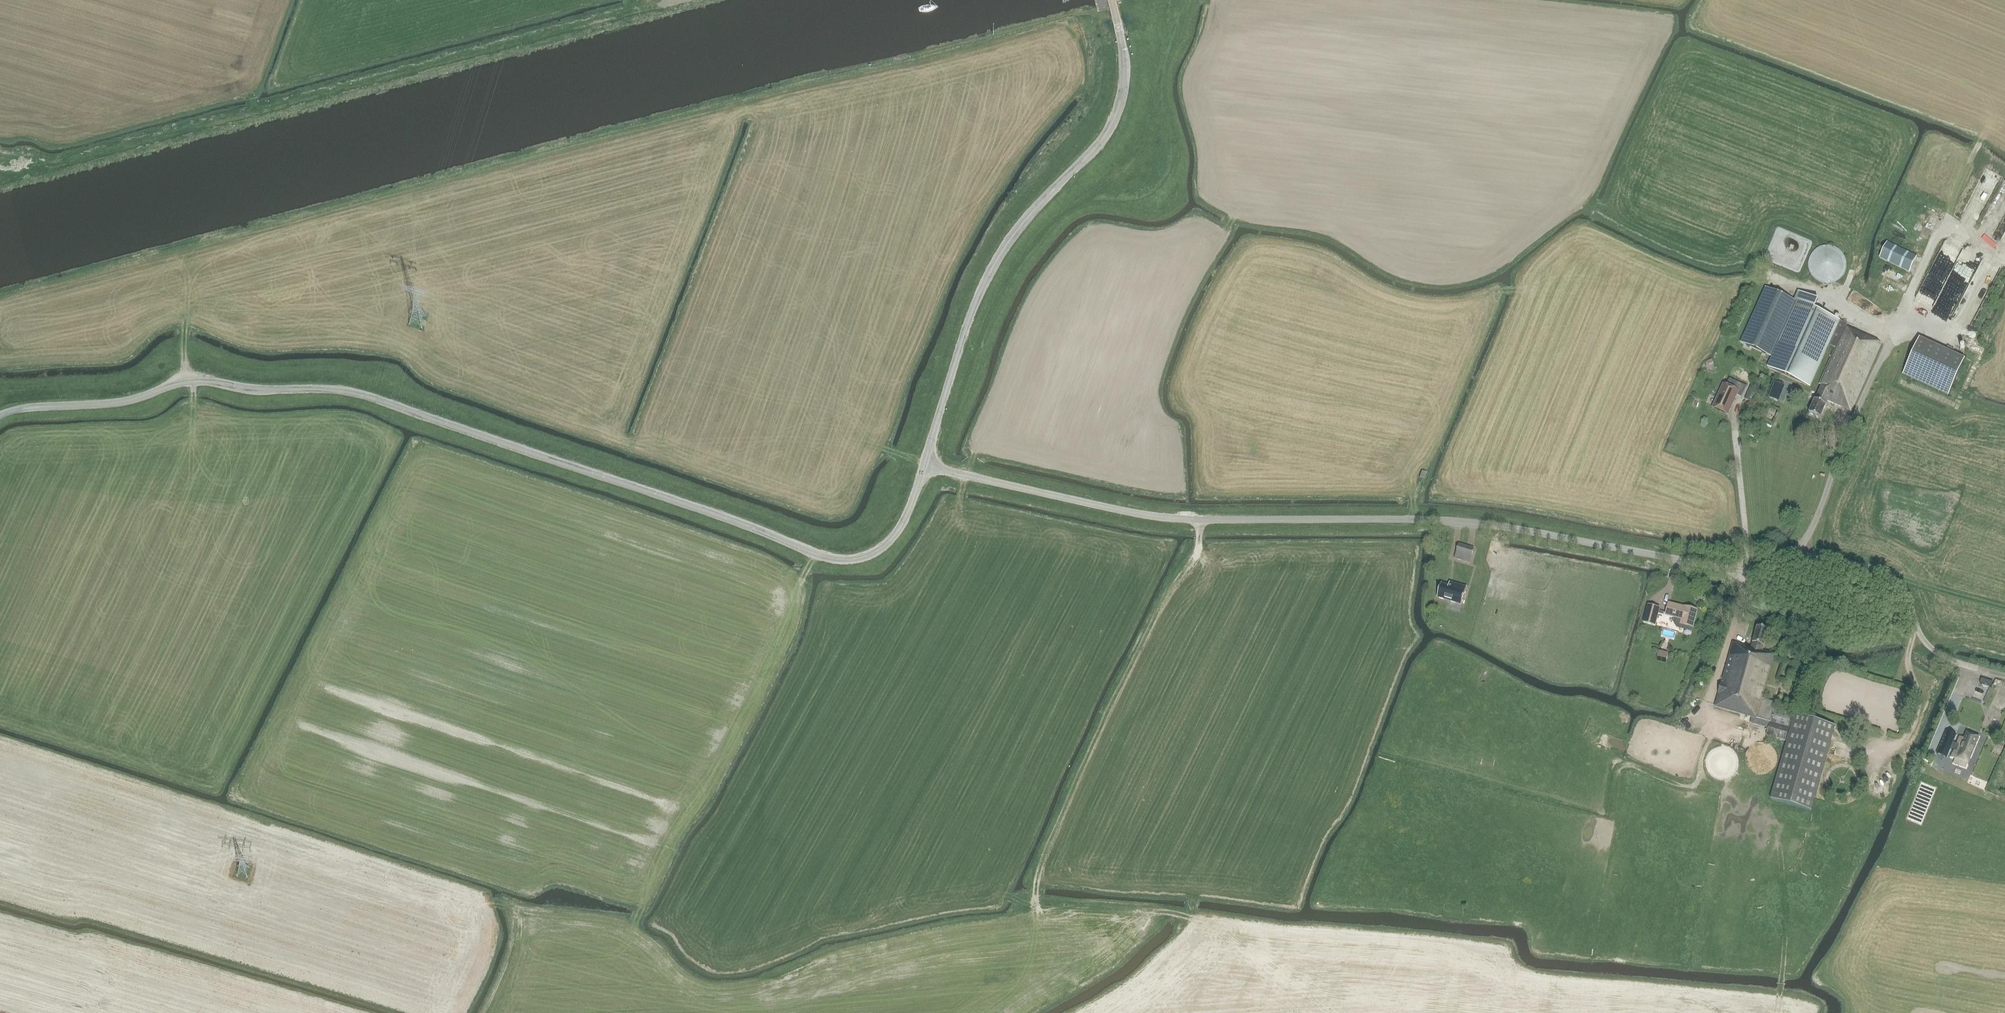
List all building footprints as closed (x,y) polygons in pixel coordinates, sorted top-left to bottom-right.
[(1930,221),(1932,216),(1917,209),(1915,214),(1930,221)] [(1842,243),(1811,250),(1818,283),(1849,276),(1842,243)] [(1887,243),(1879,258),(1909,273),(1917,257),(1887,243)] [(1808,386),(1827,344),(1836,348),(1819,385),(1822,385),(1809,414),(1820,419),(1828,401),(1851,411),(1881,344),(1846,328),(1847,324),(1814,309),(1818,301),(1798,292),(1794,301),(1765,288),(1740,343),(1772,357),(1767,367),(1808,386)] [(1948,396),(1965,359),(1919,338),(1902,375),(1948,396)] [(1713,408),(1727,415),(1736,395),(1741,398),(1746,387),(1729,379),(1726,386),(1723,385),(1713,408)] [(1785,386),(1775,382),(1768,398),(1778,402),(1785,386)] [(1759,386),(1752,383),(1745,399),(1752,402),(1759,386)] [(1459,545),(1455,559),(1469,563),(1473,549),(1459,545)] [(1449,582),(1448,586),(1441,584),(1437,597),(1461,605),(1467,588),(1449,582)] [(1673,618),(1673,622),(1676,628),(1691,632),(1697,610),(1684,607),(1669,603),(1665,616),(1673,618)] [(1648,605),(1643,623),(1655,626),(1658,614),(1662,615),(1664,613),(1659,611),(1659,608),(1648,605)] [(1776,703),(1762,699),(1774,655),(1762,652),(1768,630),(1757,627),(1751,649),(1733,643),(1715,707),(1752,717),(1750,723),(1768,728),(1766,736),(1787,741),(1770,799),(1811,811),(1828,753),(1835,726),(1774,709),(1776,703)] [(1658,651),(1657,657),(1667,660),(1668,653),(1658,651)] [(1960,737),(1951,757),(1955,759),(1954,763),(1965,768),(1969,758),(1978,737),(1967,732),(1964,739),(1960,737)]
